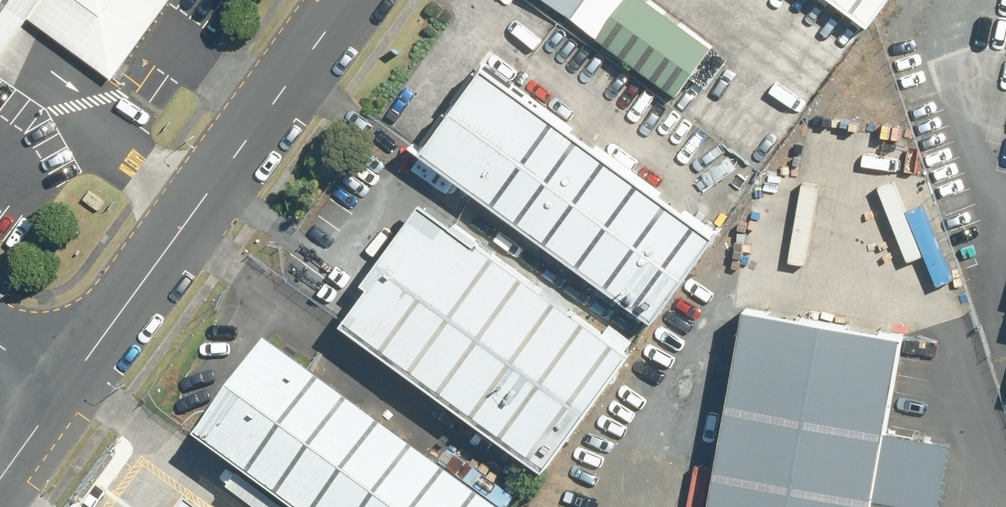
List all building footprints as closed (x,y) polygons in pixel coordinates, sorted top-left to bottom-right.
[(31,16),(113,76),(168,0),(0,0),(0,58),(31,16)] [(572,16),(584,0),(550,0),(572,16)] [(599,36),(678,94),(713,44),(652,0),(626,0),(599,36)] [(871,23),(888,0),(839,0),(871,23)] [(719,233),(487,64),(424,150),(656,319),(719,233)] [(372,284),(345,321),(547,468),(632,352),(424,201),(366,279),(372,284)] [(758,300),(722,506),(950,506),(962,433),(895,422),(912,327),(758,300)] [(268,342),(197,439),(290,506),(495,506),(268,342)]
